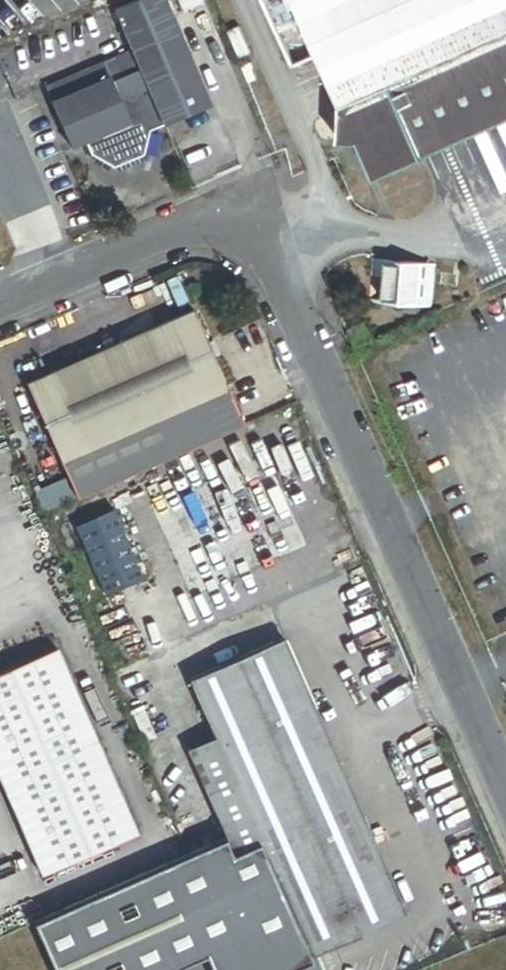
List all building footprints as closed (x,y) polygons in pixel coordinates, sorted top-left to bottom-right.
[(133,53),(163,126),(211,105),(168,0),(137,0),(115,9),(133,53)] [(377,181),(505,125),(505,0),(268,0),(296,66),(322,55),(345,109),(343,143),(361,144),(377,181)] [(163,126),(133,53),(48,87),(73,149),(86,143),(92,156),(116,168),(147,155),(151,131),(163,126)] [(246,67),(252,83),(260,80),(256,69),(257,69),(255,63),(246,67)] [(372,300),(372,304),(436,309),(439,266),(376,260),(374,278),(386,279),(384,301),(372,300)] [(374,278),(372,300),(384,301),(386,279),(374,278)] [(29,382),(81,501),(249,428),(200,318),(196,309),(194,311),(29,382)] [(152,506),(192,597),(307,546),(267,454),(152,506)] [(113,509),(76,525),(106,595),(144,579),(113,509)] [(188,748),(230,844),(36,930),(54,969),(178,969),(206,957),(248,939),(261,969),(278,969),(406,914),(284,638),(190,679),(215,736),(188,748)] [(42,875),(137,834),(57,649),(0,673),(0,778),(42,875)] [(206,957),(212,969),(261,969),(248,939),(206,957)]
